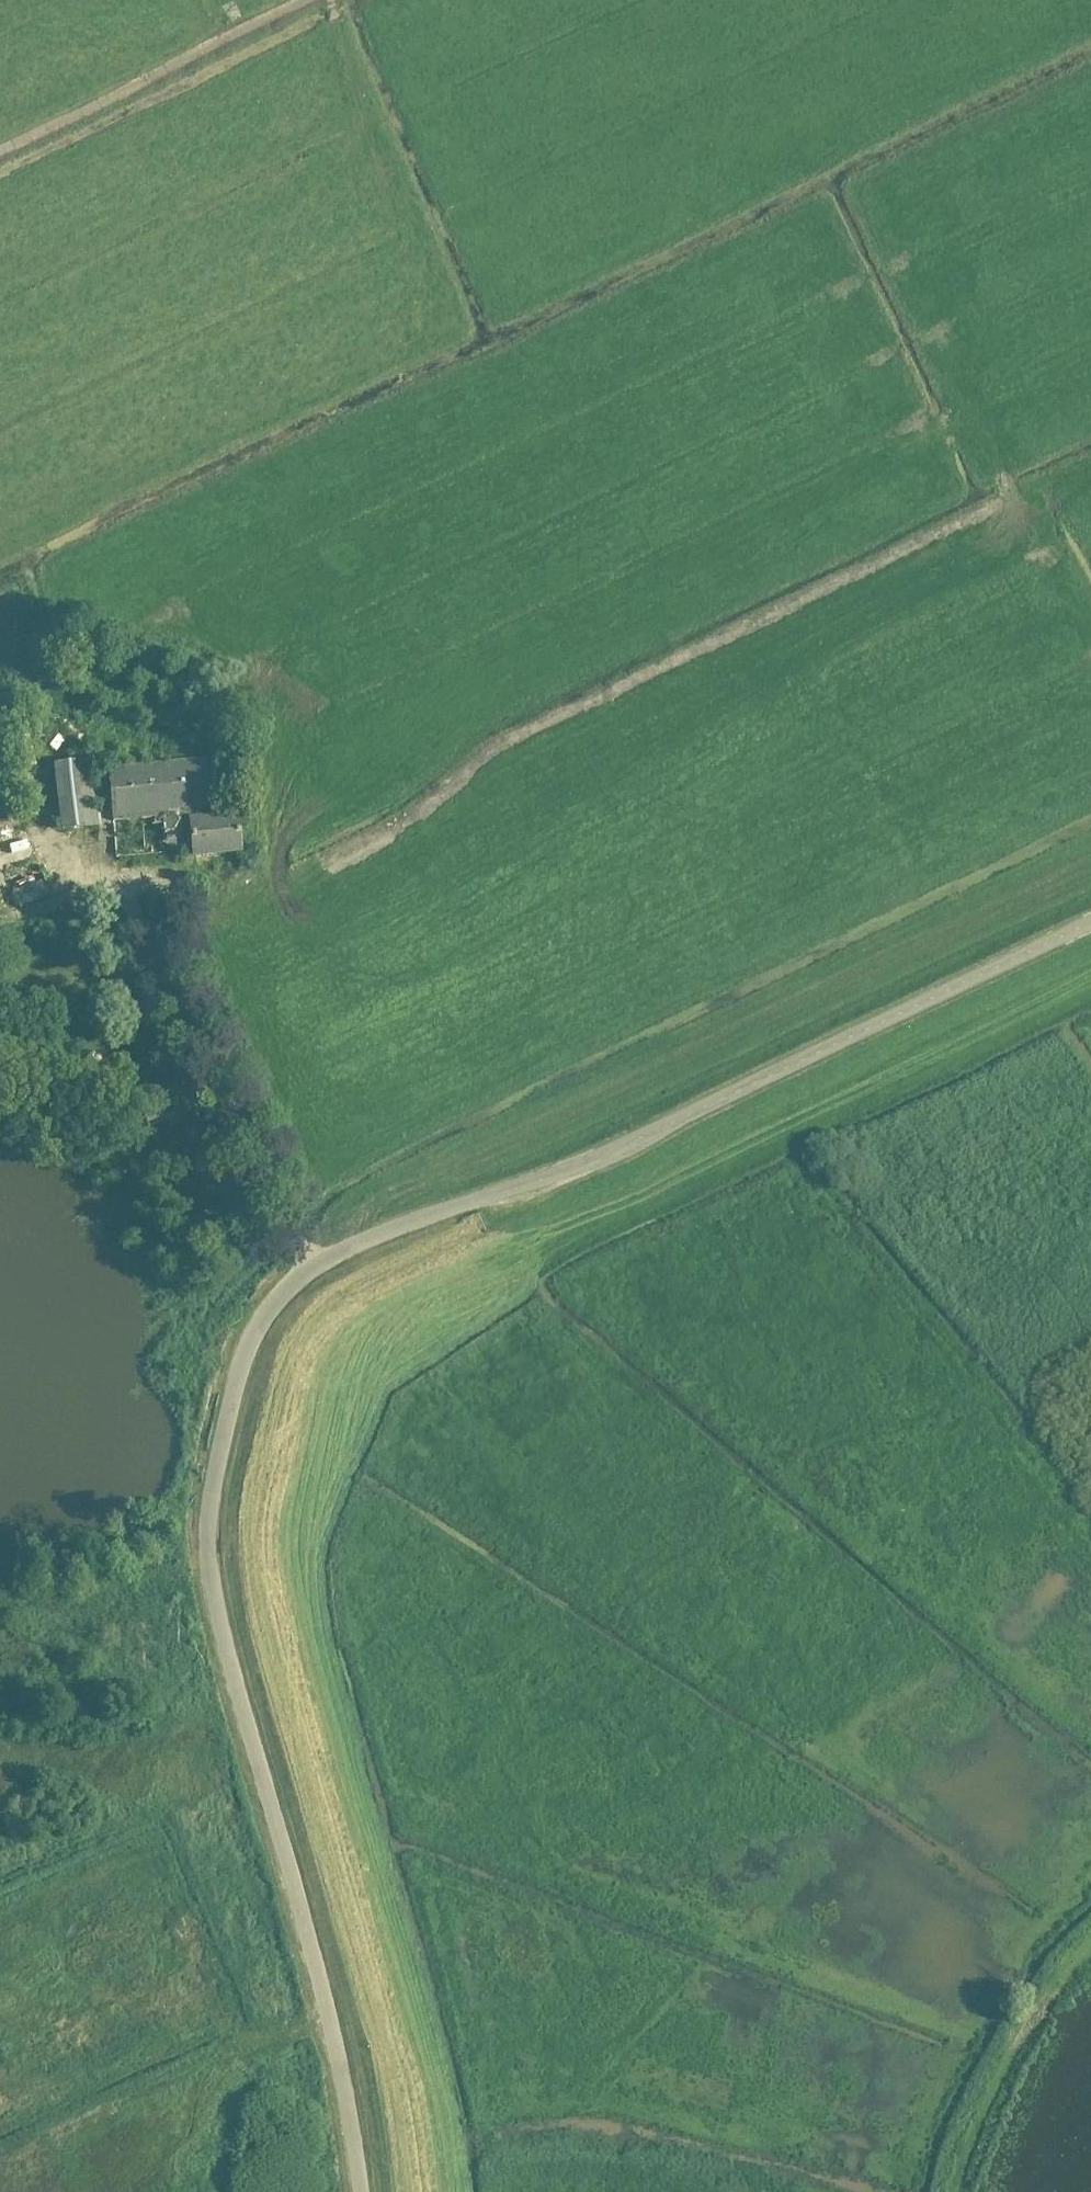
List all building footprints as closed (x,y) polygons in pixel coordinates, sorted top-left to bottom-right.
[(193,856),(240,852),(237,817),(192,821),(191,810),(226,808),(222,760),(108,769),(112,829),(123,828),(123,821),(161,818),(163,835),(190,833),(193,856)] [(92,767),(56,768),(58,836),(94,835),(92,767)] [(47,901),(24,827),(11,831),(6,816),(0,818),(0,916),(47,901)] [(262,1229),(267,1225),(262,1218),(257,1222),(262,1229)]
